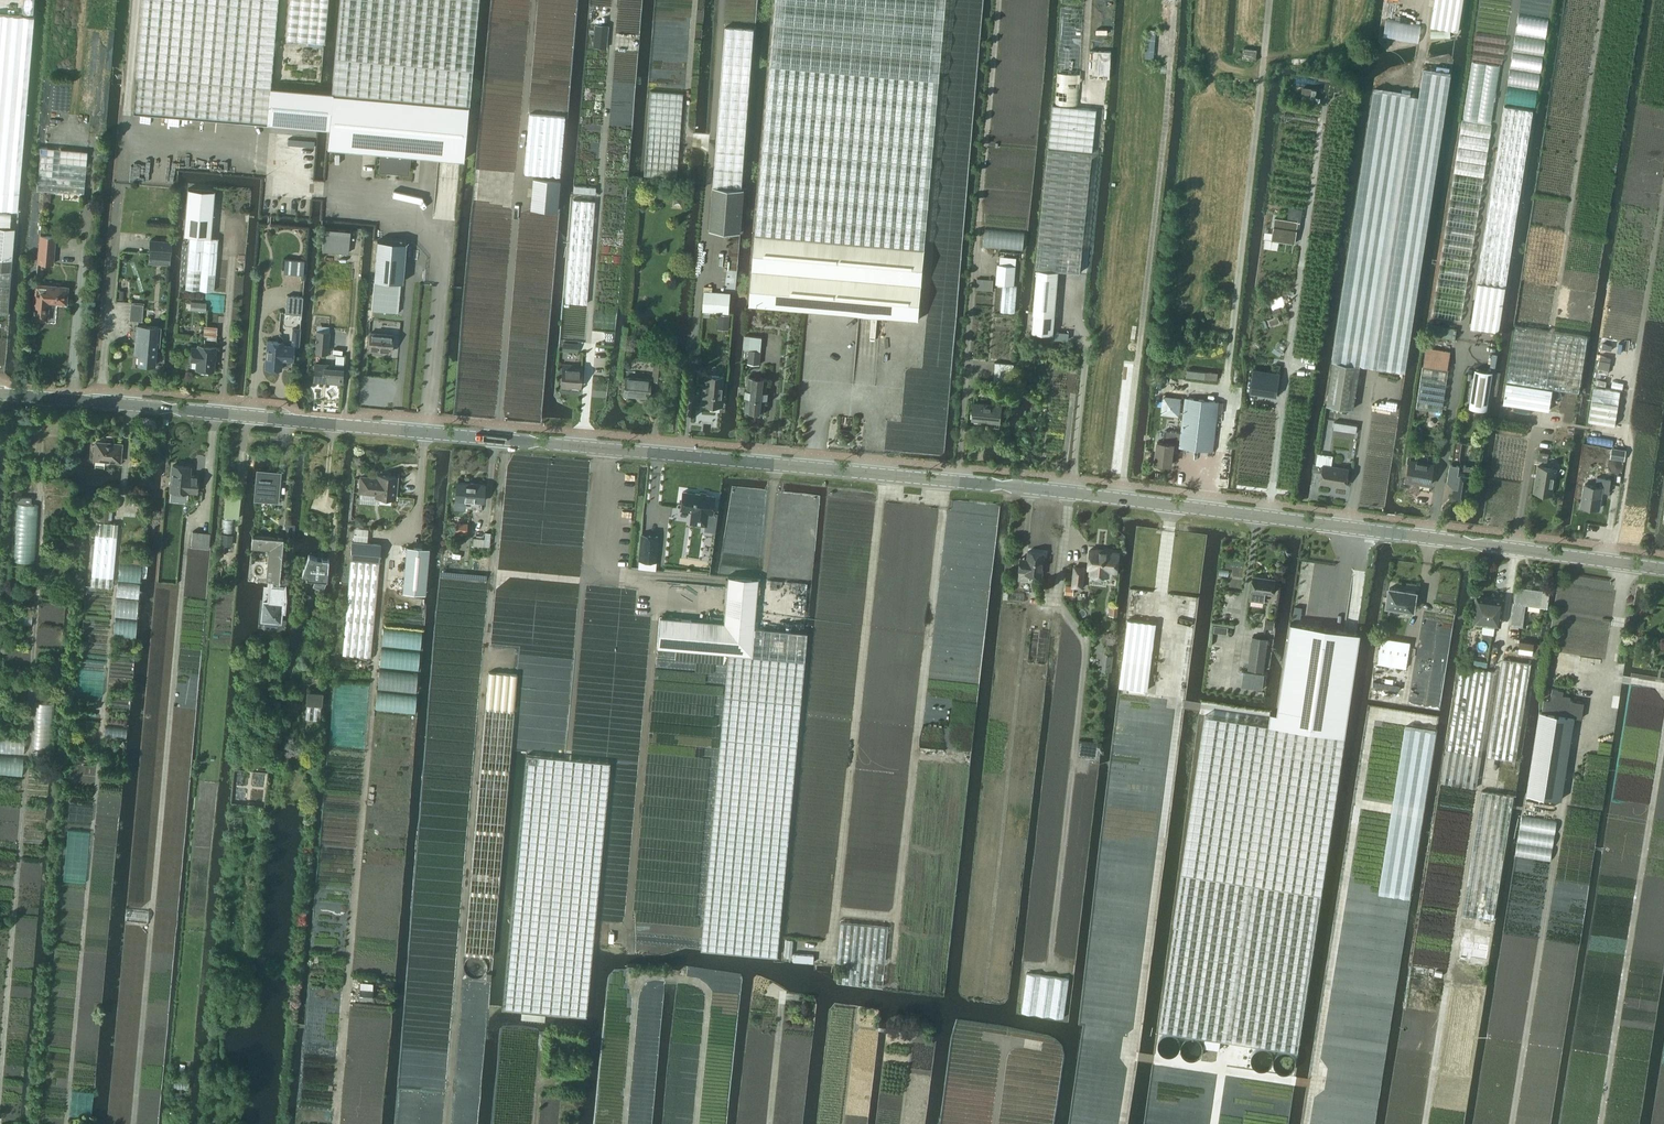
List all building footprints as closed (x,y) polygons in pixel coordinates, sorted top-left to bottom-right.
[(22,15),(33,16),(34,0),(23,0),(22,15)] [(133,112),(183,116),(194,117),(219,119),(318,128),(328,128),(329,129),(332,93),(332,92),(331,92),(321,91),(270,87),(278,0),(142,0),(136,76),(133,112)] [(324,42),(328,0),(288,0),(285,38),(324,42)] [(327,148),(380,152),(381,153),(380,170),(408,173),(409,155),(411,155),(438,158),(439,158),(459,160),(460,160),(463,160),(468,105),(469,105),(478,0),(340,0),(332,92),(332,93),(329,129),(327,148)] [(749,305),(917,319),(923,249),(944,0),(774,0),(774,9),(755,234),(749,305)] [(1431,26),(1459,31),(1464,0),(1435,0),(1431,26)] [(607,48),(608,25),(595,24),(593,47),(607,48)] [(713,186),(710,230),(740,233),(744,189),(743,189),(742,188),(754,29),(726,26),(713,186)] [(1090,50),(1089,77),(1110,78),(1111,51),(1090,50)] [(1419,96),(1374,89),(1332,360),(1405,371),(1452,74),(1423,70),(1419,96)] [(1303,87),(1302,94),(1313,96),(1315,96),(1316,89),(1303,87)] [(683,93),(650,90),(643,175),(676,178),(683,93)] [(1037,268),(1031,332),(1035,332),(1053,334),(1059,270),(1080,272),(1097,109),(1078,107),(1052,105),(1035,268),(1037,268)] [(1533,111),(1505,106),(1476,283),(1505,287),(1533,111)] [(530,113),(525,173),(561,176),(566,117),(530,113)] [(40,149),(37,192),(83,195),(87,153),(40,149)] [(531,208),(557,211),(560,180),(534,177),(531,208)] [(574,185),(573,192),(595,193),(595,187),(574,185)] [(218,238),(210,237),(214,191),(187,189),(183,235),(189,235),(185,289),(214,291),(218,238)] [(17,211),(19,193),(0,191),(0,209),(17,211)] [(682,197),(674,196),(674,201),(677,204),(681,204),(682,197)] [(594,200),(573,199),(565,302),(586,303),(594,200)] [(10,226),(11,214),(0,213),(0,225),(10,226)] [(1275,217),(1271,240),(1295,243),(1298,221),(1275,217)] [(8,313),(15,229),(0,227),(0,312),(8,313)] [(324,229),(322,251),(348,253),(350,231),(324,229)] [(40,235),(37,262),(53,264),(55,237),(40,235)] [(171,240),(150,239),(149,251),(171,253),(171,240)] [(377,240),(374,280),(402,282),(406,242),(377,240)] [(285,260),(283,273),(303,274),(304,261),(285,260)] [(1017,286),(1014,285),(1015,265),(997,264),(996,284),(1003,284),(1001,311),(1015,312),(1017,286)] [(993,280),(977,278),(977,289),(992,290),(993,280)] [(373,282),(371,310),(398,312),(400,284),(373,282)] [(1476,283),(1470,328),(1499,332),(1505,287),(1476,283)] [(47,320),(48,302),(66,303),(67,287),(35,285),(33,319),(47,320)] [(704,292),(703,311),(729,313),(730,294),(704,292)] [(286,313),(285,317),(287,318),(300,319),(301,318),(302,314),(303,297),(287,296),(286,313)] [(1274,316),(1266,319),(1268,326),(1280,322),(1276,313),(1287,309),(1285,304),(1272,309),(1274,313),(1273,313),(1274,316)] [(729,330),(730,315),(718,314),(717,329),(729,330)] [(1430,324),(1429,334),(1434,335),(1455,339),(1457,328),(1435,325),(1430,324)] [(135,339),(134,354),(139,354),(138,363),(155,365),(156,345),(159,346),(161,327),(148,326),(137,325),(135,339)] [(205,325),(204,338),(216,339),(217,326),(205,325)] [(1587,336),(1515,325),(1506,381),(1552,388),(1578,392),(1587,336)] [(1054,329),(1053,338),(1053,339),(1068,340),(1069,333),(1056,332),(1056,329),(1054,329)] [(316,331),(314,353),(327,353),(329,331),(316,331)] [(370,332),(369,349),(391,351),(393,334),(370,332)] [(267,341),(265,367),(281,369),(282,359),(292,360),(293,346),(291,346),(283,345),(283,342),(267,341)] [(578,344),(563,342),(562,351),(578,352),(578,344)] [(198,344),(198,347),(192,346),(191,359),(197,359),(196,368),(214,370),(216,346),(198,344)] [(1425,365),(1447,369),(1450,351),(1428,348),(1425,365)] [(750,349),(748,362),(759,364),(761,351),(750,349)] [(663,361),(653,360),(651,380),(661,381),(663,361)] [(1333,361),(1327,404),(1353,408),(1360,365),(1333,361)] [(314,363),(313,380),(342,383),(343,366),(314,363)] [(575,369),(575,365),(562,364),(561,386),(580,387),(581,369),(575,369)] [(1423,365),(1417,407),(1442,411),(1449,369),(1447,369),(1425,365),(1423,365)] [(698,366),(696,384),(704,385),(702,404),(720,405),(722,376),(705,374),(705,367),(698,366)] [(1475,368),(1469,407),(1486,410),(1492,371),(1475,368)] [(1186,377),(1204,379),(1205,371),(1187,369),(1186,377)] [(1253,369),(1249,392),(1276,396),(1280,373),(1253,369)] [(650,380),(624,377),(622,394),(648,397),(650,380)] [(767,379),(749,377),(745,410),(763,412),(767,379)] [(1548,409),(1552,388),(1506,381),(1503,402),(1548,409)] [(1594,385),(1588,420),(1614,425),(1620,389),(1594,385)] [(1161,414),(1180,416),(1182,398),(1163,396),(1161,414)] [(1157,441),(1154,462),(1171,464),(1173,444),(1180,444),(1179,446),(1212,450),(1216,413),(1221,414),(1223,402),(1218,402),(1185,398),(1181,432),(1164,430),(1163,442),(1157,441)] [(974,403),(972,420),(1000,422),(1001,405),(974,403)] [(95,452),(94,459),(120,462),(121,444),(96,441),(95,443),(93,445),(92,450),(95,452)] [(1455,441),(1453,455),(1459,456),(1462,442),(1455,441)] [(1611,457),(1618,458),(1619,449),(1612,448),(1611,457)] [(1539,452),(1538,460),(1547,461),(1548,453),(1539,452)] [(1409,460),(1405,480),(1429,484),(1433,463),(1409,460)] [(1450,462),(1447,479),(1453,486),(1454,486),(1452,494),(1468,497),(1472,475),(1473,466),(1460,464),(1452,462),(1450,462)] [(190,466),(172,465),(171,479),(169,480),(169,483),(169,485),(171,487),(169,500),(187,501),(188,491),(197,491),(198,476),(189,475),(190,466)] [(1323,465),(1320,482),(1345,486),(1348,468),(1323,465)] [(1538,465),(1534,491),(1552,494),(1556,468),(1538,465)] [(258,471),(255,499),(257,499),(259,499),(277,501),(279,473),(271,472),(268,472),(258,471)] [(397,475),(377,474),(377,477),(361,475),(359,491),(376,492),(375,496),(395,498),(397,475)] [(1581,505),(1597,507),(1600,490),(1608,491),(1610,479),(1596,477),(1596,483),(1593,485),(1584,484),(1581,505)] [(456,481),(455,499),(482,501),(484,483),(456,481)] [(681,502),(680,509),(691,511),(690,522),(704,525),(706,525),(705,529),(715,531),(717,513),(711,512),(714,496),(706,495),(700,494),(682,491),(681,497),(681,502)] [(238,518),(239,505),(240,494),(226,492),(223,517),(238,518)] [(17,503),(15,534),(14,561),(35,562),(37,536),(38,505),(17,503)] [(96,532),(92,586),(112,588),(114,562),(118,524),(111,523),(97,522),(96,532)] [(453,532),(467,533),(468,526),(454,525),(453,532)] [(193,531),(192,547),(209,548),(210,532),(193,531)] [(222,534),(221,545),(232,546),(233,535),(222,534)] [(641,534),(639,560),(656,561),(659,535),(641,534)] [(251,547),(251,548),(252,548),(269,550),(266,581),(269,581),(267,603),(263,602),(262,620),(280,622),(281,611),(284,611),(285,601),(286,601),(285,583),(283,582),(287,539),(283,539),(283,538),(271,537),(253,535),(252,535),(251,547)] [(352,541),(350,558),(379,561),(380,543),(352,541)] [(405,564),(403,591),(425,593),(427,566),(429,548),(407,546),(405,564)] [(1097,548),(1097,549),(1090,549),(1088,568),(1090,569),(1090,574),(1105,576),(1108,573),(1109,571),(1117,572),(1119,552),(1104,550),(1104,549),(1103,549),(1103,550),(1098,550),(1098,548),(1097,548)] [(1019,570),(1018,579),(1029,580),(1030,574),(1042,575),(1044,553),(1028,551),(1026,564),(1019,563),(1019,570)] [(317,558),(315,557),(309,554),(301,573),(306,575),(306,577),(315,578),(321,581),(322,578),(327,579),(328,559),(317,558)] [(350,558),(343,653),(370,656),(377,587),(379,569),(379,561),(350,558)] [(1074,566),(1072,585),(1066,585),(1065,594),(1074,594),(1074,586),(1082,587),(1084,567),(1074,566)] [(728,653),(750,655),(753,627),(758,578),(727,576),(723,622),(659,617),(656,647),(720,653),(728,653)] [(1252,590),(1250,599),(1264,601),(1265,592),(1273,593),(1275,579),(1253,576),(1251,590),(1252,590)] [(1513,601),(1510,624),(1522,625),(1525,603),(1548,606),(1548,605),(1550,589),(1543,588),(1543,591),(1531,590),(1531,587),(1516,585),(1514,601),(1513,601)] [(1416,592),(1389,588),(1386,605),(1396,607),(1395,611),(1403,612),(1404,608),(1413,609),(1416,592)] [(1474,612),(1473,620),(1482,621),(1483,621),(1494,623),(1496,623),(1500,623),(1501,616),(1503,599),(1488,597),(1476,596),(1476,599),(1474,612)] [(1123,658),(1119,687),(1147,691),(1150,661),(1151,661),(1156,622),(1127,619),(1123,658)] [(1267,620),(1265,628),(1273,629),(1274,621),(1267,620)] [(1205,715),(1159,1030),(1298,1050),(1345,736),(1360,633),(1357,633),(1357,632),(1356,633),(1344,631),(1324,628),(1324,627),(1324,628),(1320,627),(1319,626),(1319,627),(1297,624),(1297,623),(1296,623),(1296,624),(1290,623),(1277,713),(1270,712),(1268,724),(1263,724),(1205,715)] [(1214,625),(1214,632),(1227,633),(1228,627),(1214,625)] [(728,653),(700,949),(776,956),(806,632),(753,627),(750,655),(728,653)] [(1267,637),(1252,636),(1248,668),(1263,670),(1267,637)] [(1382,637),(1378,663),(1406,668),(1410,641),(1382,637)] [(1520,640),(1518,651),(1532,653),(1538,654),(1539,643),(1534,642),(1520,640)] [(1464,653),(1463,662),(1472,663),(1473,654),(1464,653)] [(1103,654),(1101,670),(1110,671),(1112,655),(1103,654)] [(1487,755),(1501,757),(1515,759),(1531,663),(1503,658),(1487,755)] [(1442,782),(1476,787),(1494,670),(1460,664),(1442,782)] [(260,668),(257,687),(265,688),(268,669),(260,668)] [(491,955),(516,674),(488,671),(463,953),(491,955)] [(1264,674),(1243,671),(1241,686),(1262,689),(1264,674)] [(1539,710),(1526,794),(1561,798),(1573,716),(1581,717),(1583,701),(1566,698),(1567,694),(1562,693),(1562,689),(1551,687),(1550,699),(1543,698),(1541,710),(1539,710)] [(307,693),(306,704),(321,705),(322,694),(307,693)] [(307,705),(306,718),(319,719),(320,706),(307,705)] [(1405,726),(1379,892),(1409,897),(1436,731),(1406,726),(1405,726)] [(527,755),(503,1007),(585,1015),(609,763),(527,755)] [(1482,790),(1462,915),(1493,920),(1513,795),(1495,792),(1482,790)] [(1522,816),(1515,855),(1550,861),(1557,821),(1522,816)] [(883,986),(889,927),(841,922),(837,966),(844,967),(842,982),(883,986)] [(792,940),(786,939),(784,956),(790,957),(792,940)] [(331,953),(329,973),(339,974),(340,965),(343,965),(344,955),(331,953)] [(813,955),(793,953),(793,961),(813,963),(813,955)] [(1063,1017),(1069,979),(1027,973),(1021,1011),(1063,1017)] [(372,990),(360,989),(359,998),(371,999),(372,990)] [(1204,1038),(1203,1047),(1204,1047),(1218,1049),(1219,1050),(1221,1041),(1213,1039),(1204,1038)]
